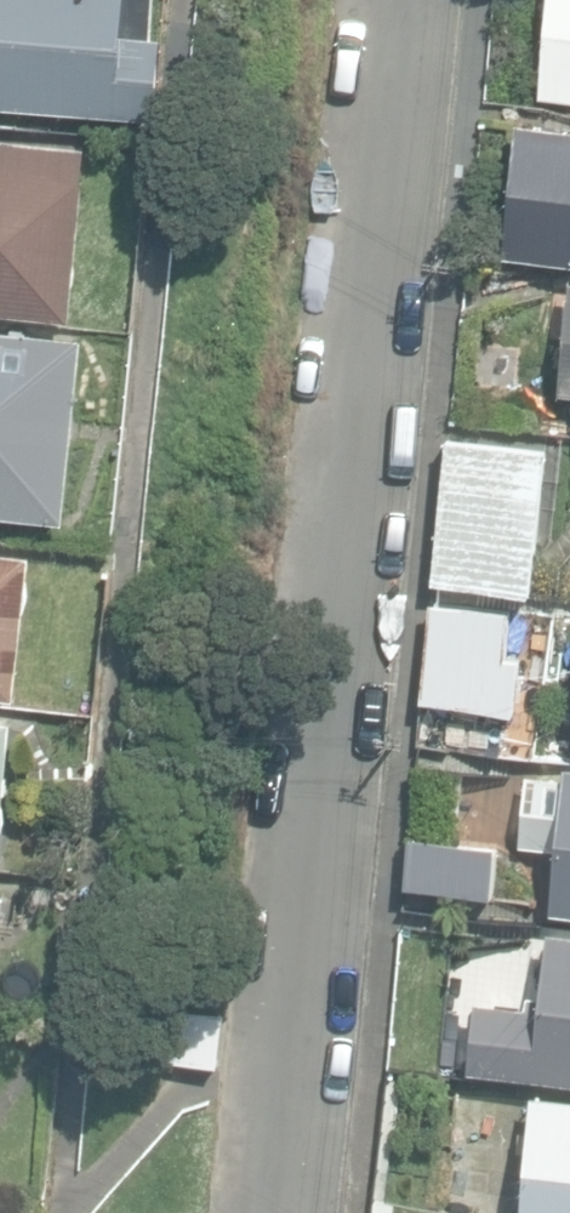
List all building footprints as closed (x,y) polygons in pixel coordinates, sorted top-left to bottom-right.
[(159,113),(165,30),(153,29),(155,0),(0,0),(0,102),(159,113)] [(569,102),(569,0),(550,0),(545,47),(539,47),(537,72),(543,73),(541,99),(569,102)] [(569,262),(569,128),(521,124),(508,256),(569,262)] [(74,319),(93,148),(0,138),(0,311),(74,319)] [(67,523),(87,339),(0,329),(0,515),(67,523)] [(431,573),(530,583),(543,441),(445,431),(431,573)] [(21,696),(33,554),(0,551),(0,694),(21,696)] [(418,696),(517,705),(522,652),(507,650),(512,603),(427,595),(418,696)] [(3,863),(19,718),(0,716),(0,863),(3,863)] [(569,905),(569,758),(566,758),(564,776),(543,774),(537,833),(559,835),(552,903),(569,905)] [(403,877),(494,883),(498,835),(407,828),(403,877)] [(569,1082),(569,934),(551,932),(549,956),(542,959),(540,983),(546,989),(546,998),(531,995),(529,1006),(478,1001),(471,1071),(569,1082)] [(135,1056),(223,1065),(228,1012),(140,1004),(135,1056)] [(536,1095),(527,1212),(569,1212),(569,1098),(536,1095)]
